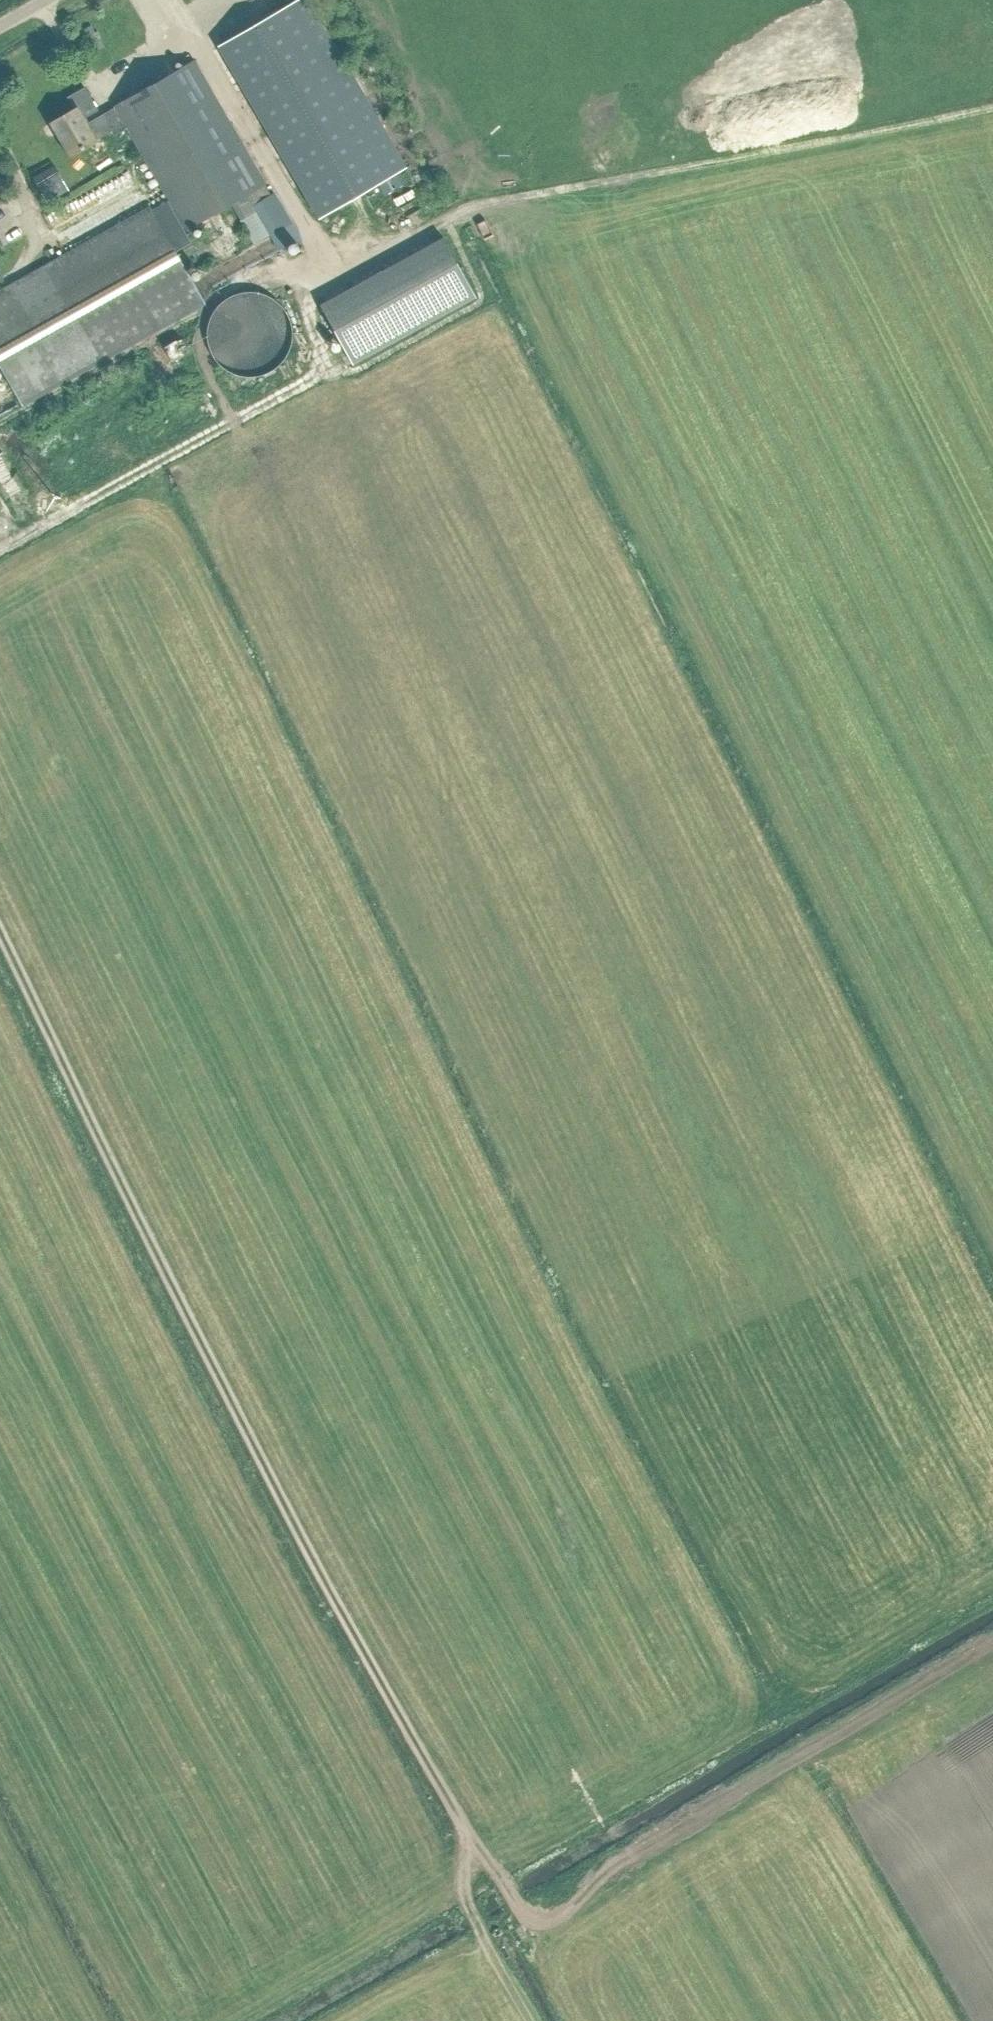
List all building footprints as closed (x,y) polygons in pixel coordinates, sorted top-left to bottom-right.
[(220,44),(322,218),(403,170),(304,0),(295,0),(220,44)] [(0,293),(0,364),(20,400),(202,300),(166,237),(184,227),(185,229),(230,203),(253,243),(269,234),(278,249),(299,237),(273,193),(270,195),(264,183),(265,182),(194,60),(86,121),(84,118),(97,110),(84,87),(66,98),(72,109),(49,122),(69,156),(110,133),(112,136),(126,128),(176,215),(159,225),(150,210),(0,293)] [(399,172),(378,185),(384,195),(405,182),(399,172)] [(63,180),(40,192),(45,202),(68,190),(63,180)] [(201,242),(222,245),(225,229),(204,226),(201,242)] [(447,237),(322,305),(354,363),(479,295),(447,237)] [(207,323),(206,334),(207,345),(211,355),(218,364),(227,371),(237,375),(248,376),(259,375),(270,371),(279,364),(285,355),(290,345),(291,334),(290,323),(285,312),(279,303),(270,297),(259,292),(248,291),(237,292),(227,297),(218,303),(211,312),(207,323)]
